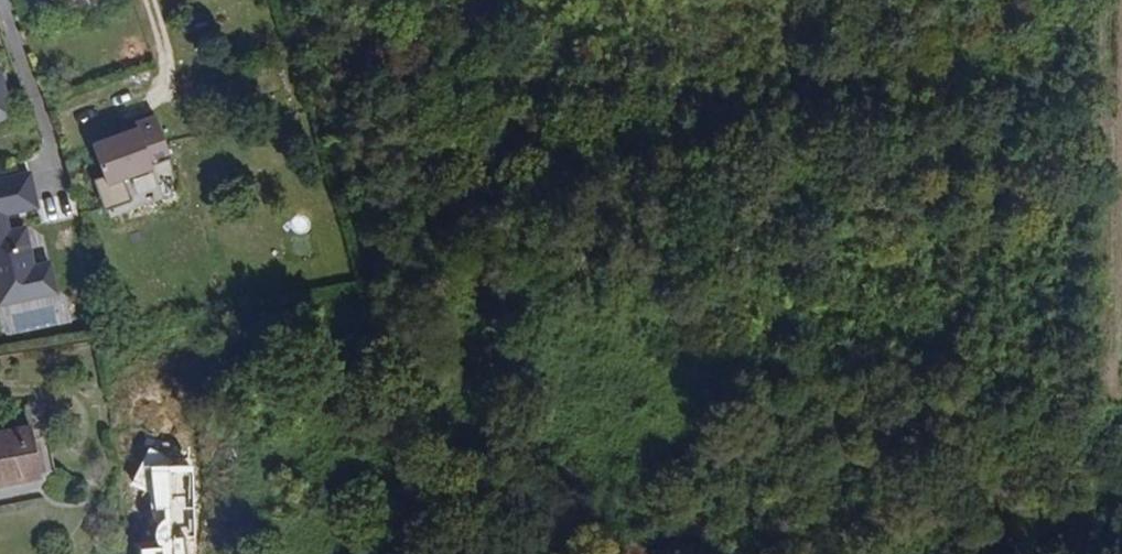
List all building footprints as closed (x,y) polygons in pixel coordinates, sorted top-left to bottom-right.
[(0,75),(0,120),(10,117),(0,75)] [(145,124),(96,140),(108,177),(98,180),(107,209),(134,200),(127,179),(160,168),(157,159),(172,154),(159,113),(143,118),(145,124)] [(29,169),(0,176),(0,306),(63,292),(54,252),(37,256),(30,223),(12,226),(9,213),(38,206),(29,169)] [(30,428),(0,433),(0,486),(40,478),(39,475),(33,442),(30,428)] [(44,474),(38,441),(33,442),(39,475),(44,474)]
